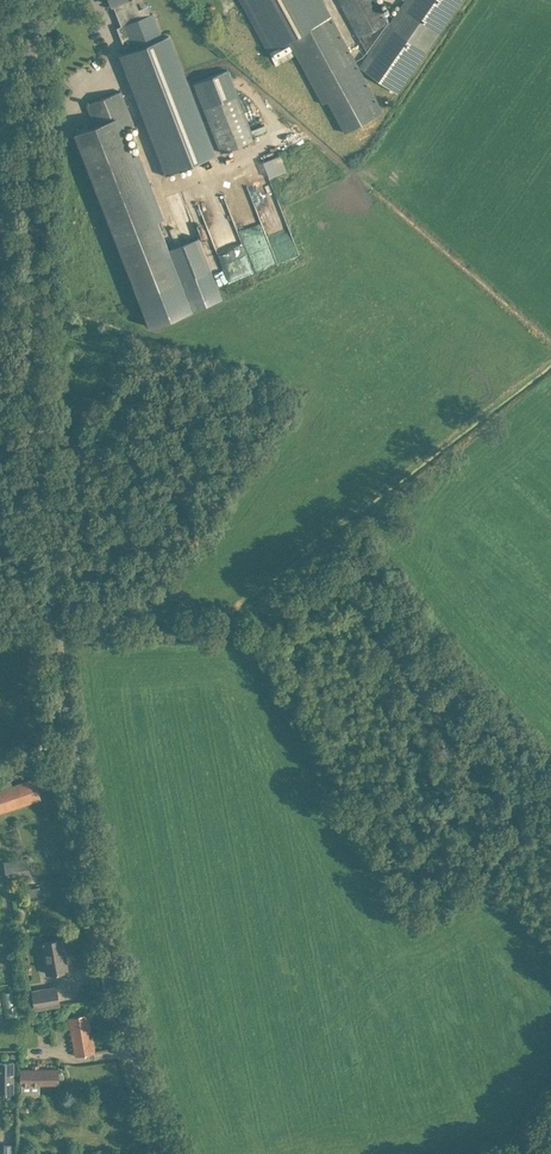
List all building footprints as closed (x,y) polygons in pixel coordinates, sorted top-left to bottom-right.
[(112,5),(114,4),(116,11),(119,11),(124,24),(123,24),(123,25),(142,18),(135,0),(111,0),(112,5)] [(268,50),(288,39),(296,55),(322,103),(328,101),(345,132),(383,111),(332,15),(324,0),(241,0),(268,50)] [(359,36),(358,36),(367,53),(359,65),(397,92),(461,0),(405,0),(389,23),(388,21),(388,20),(377,0),(340,0),(359,36)] [(127,51),(121,53),(167,173),(215,155),(168,35),(163,37),(153,13),(142,18),(123,25),(127,34),(121,36),(127,51)] [(228,69),(194,82),(220,152),(255,139),(228,69)] [(95,126),(75,134),(142,305),(150,325),(222,297),(214,278),(198,237),(169,249),(122,129),(134,124),(125,101),(121,90),(87,104),(95,126)] [(267,176),(284,170),(278,153),(261,160),(267,176)] [(30,802),(41,798),(34,778),(0,789),(0,812),(30,802)] [(3,862),(6,882),(31,878),(27,858),(3,862)] [(48,973),(56,972),(67,970),(62,938),(42,941),(48,973)] [(35,1010),(61,1006),(57,985),(31,990),(35,1010)] [(76,1055),(83,1054),(94,1052),(88,1013),(76,1015),(69,1017),(76,1055)] [(16,1060),(0,1060),(0,1091),(13,1091),(13,1079),(16,1079),(16,1060)] [(61,1072),(59,1072),(59,1068),(20,1069),(20,1079),(20,1084),(59,1083),(59,1079),(62,1079),(63,1078),(63,1073),(61,1072)]
